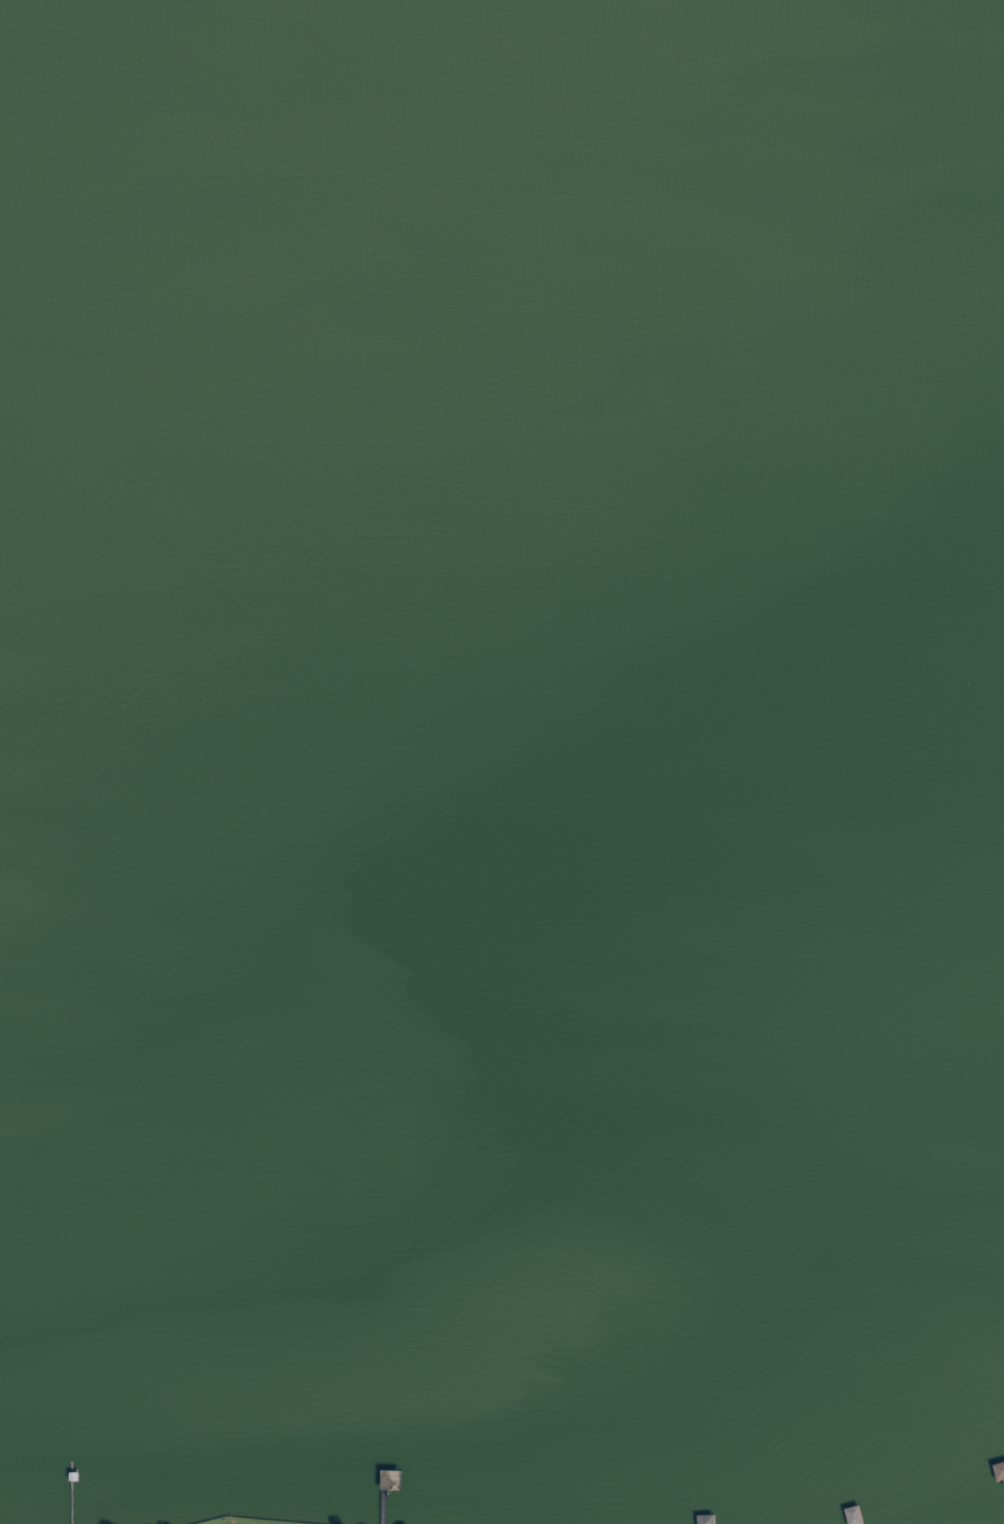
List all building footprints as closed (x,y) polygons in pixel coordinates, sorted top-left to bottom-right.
[(995,1464),(1003,1462),(1003,1480),(998,1481),(995,1464)] [(384,1491),(384,1471),(403,1471),(403,1491),(384,1491)] [(862,1507),(865,1523),(851,1523),(848,1508),(862,1507)] [(716,1516),(716,1523),(699,1523),(699,1516),(716,1516)]
